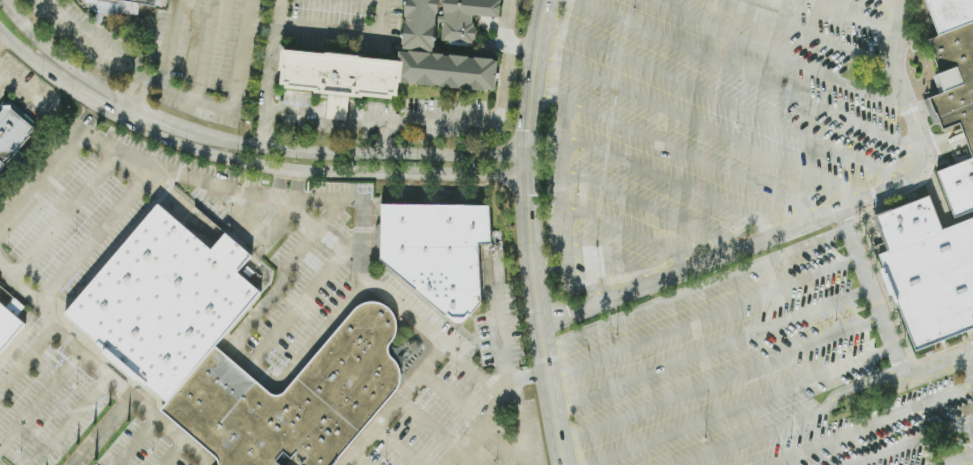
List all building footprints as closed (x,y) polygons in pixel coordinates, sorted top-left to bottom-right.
[(84,1),(83,0),(167,0),(166,9),(154,8),(155,5),(137,2),(137,4),(138,4),(137,14),(116,11),(116,15),(97,11),(90,9),(91,3),(84,1)] [(397,83),(486,92),(488,59),(434,50),(437,37),(470,43),(476,0),(406,0),(397,83)] [(928,38),(915,0),(972,0),(972,20),(928,38)] [(928,38),(972,20),(972,179),(965,159),(972,156),(959,123),(940,130),(927,95),(946,89),(942,79),(928,38)] [(290,49),(287,87),(393,96),(396,58),(290,49)] [(3,101),(0,104),(0,171),(35,129),(3,101)] [(934,229),(972,213),(972,323),(913,345),(874,252),(883,247),(869,217),(920,196),(934,229)] [(396,388),(331,464),(301,464),(307,458),(297,450),(291,457),(283,451),(276,458),(284,464),(220,464),(219,459),(217,455),(161,407),(168,399),(65,310),(158,202),(211,247),(225,230),(253,254),(238,270),(261,290),(215,343),(272,392),(278,394),(281,393),(286,389),(357,307),(362,303),(373,301),(384,304),(389,307),(396,318),(396,331),(389,343),(388,349),(400,367),(401,372),(399,383),(396,388)] [(382,202),(489,203),(491,241),(478,241),(481,299),(466,319),(459,321),(454,320),(381,258),(382,202)] [(24,326),(0,306),(0,354),(24,326)]
